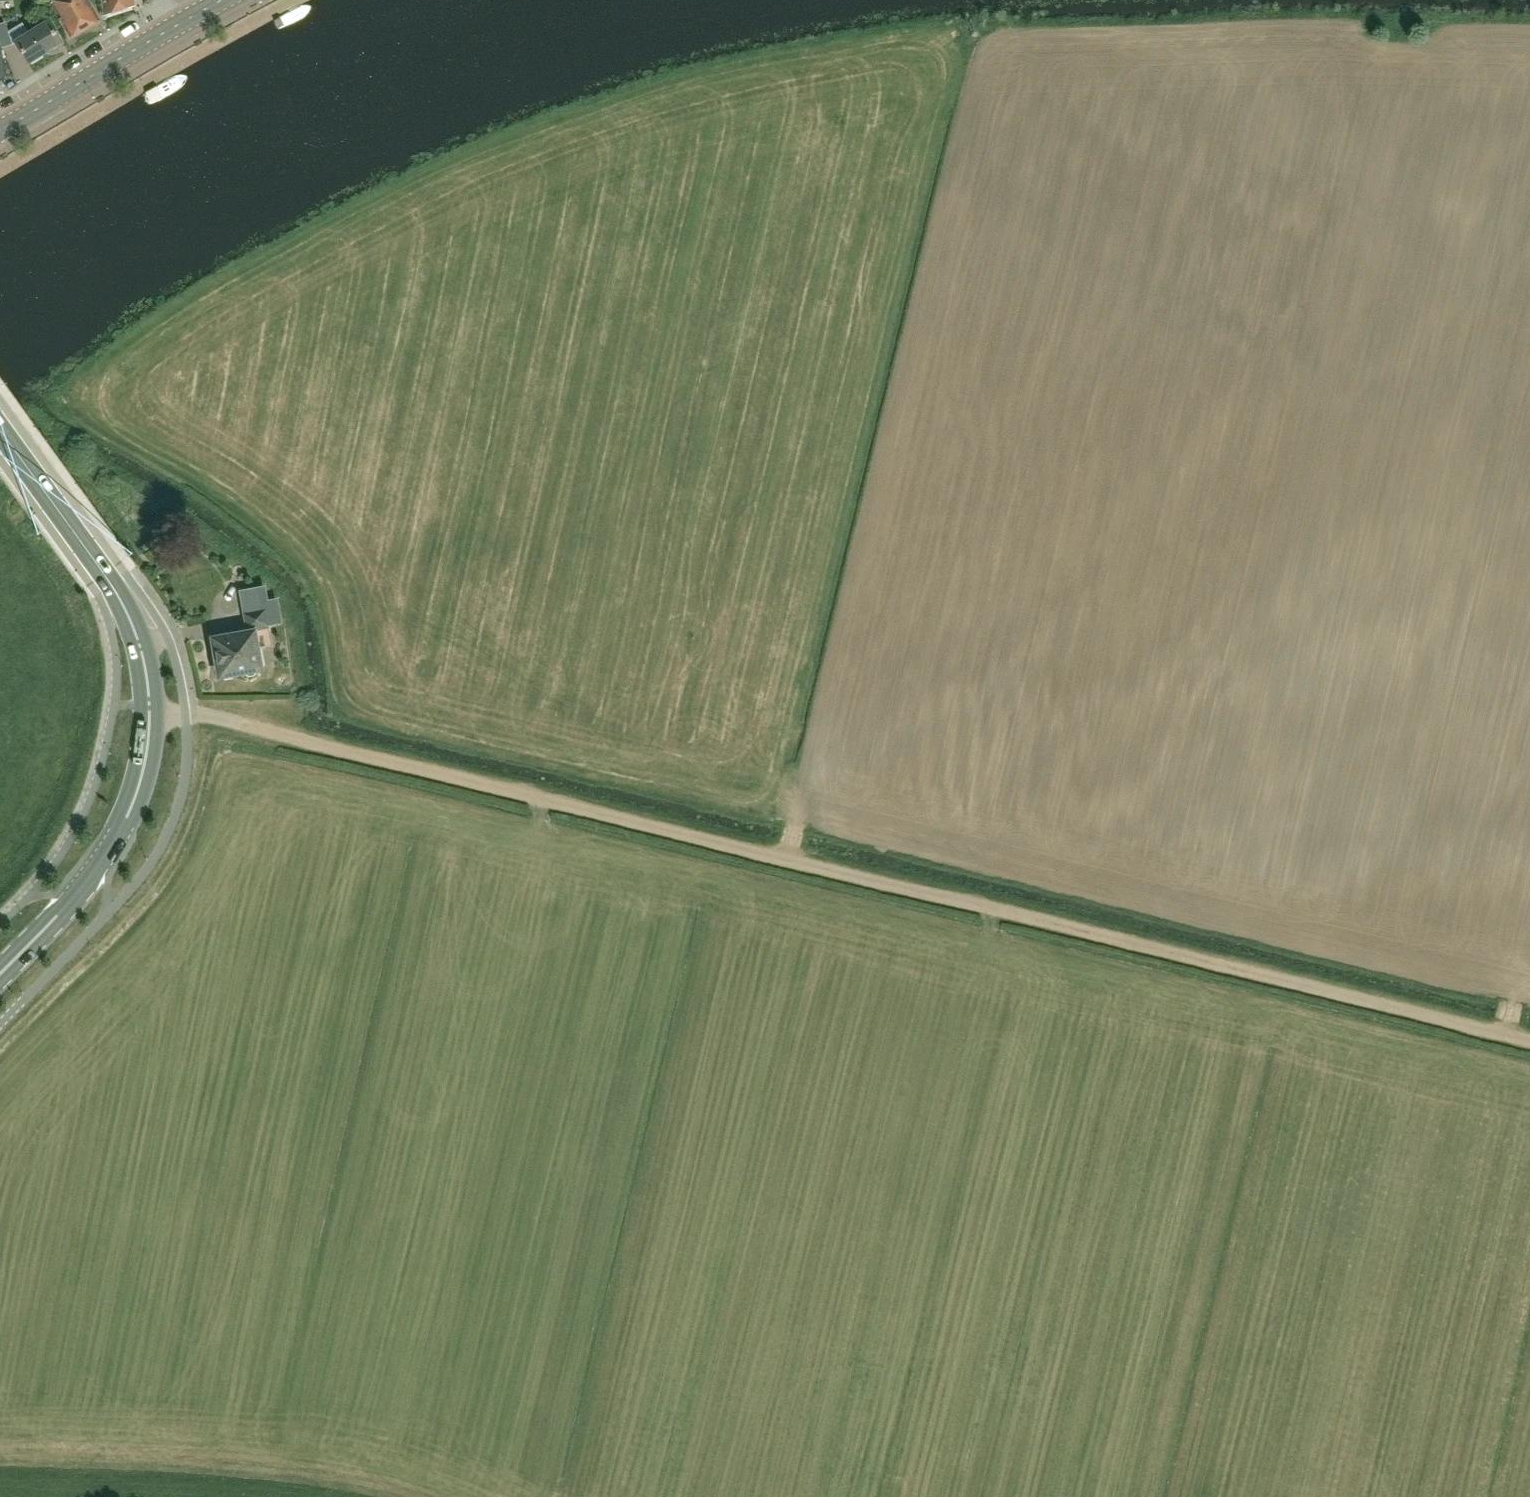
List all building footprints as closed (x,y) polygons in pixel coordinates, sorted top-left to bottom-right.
[(52,3),(71,37),(100,21),(88,0),(58,0),(52,3)] [(105,15),(134,6),(133,0),(103,0),(105,15)] [(0,25),(0,43),(2,48),(12,44),(12,45),(16,43),(28,63),(61,44),(48,22),(29,34),(23,24),(8,33),(5,23),(0,25)] [(267,603),(264,588),(241,592),(244,608),(267,603)] [(249,633),(214,639),(220,676),(243,672),(246,675),(250,677),(252,676),(257,673),(258,669),(260,669),(257,647),(270,645),(265,611),(245,615),(249,633)]
